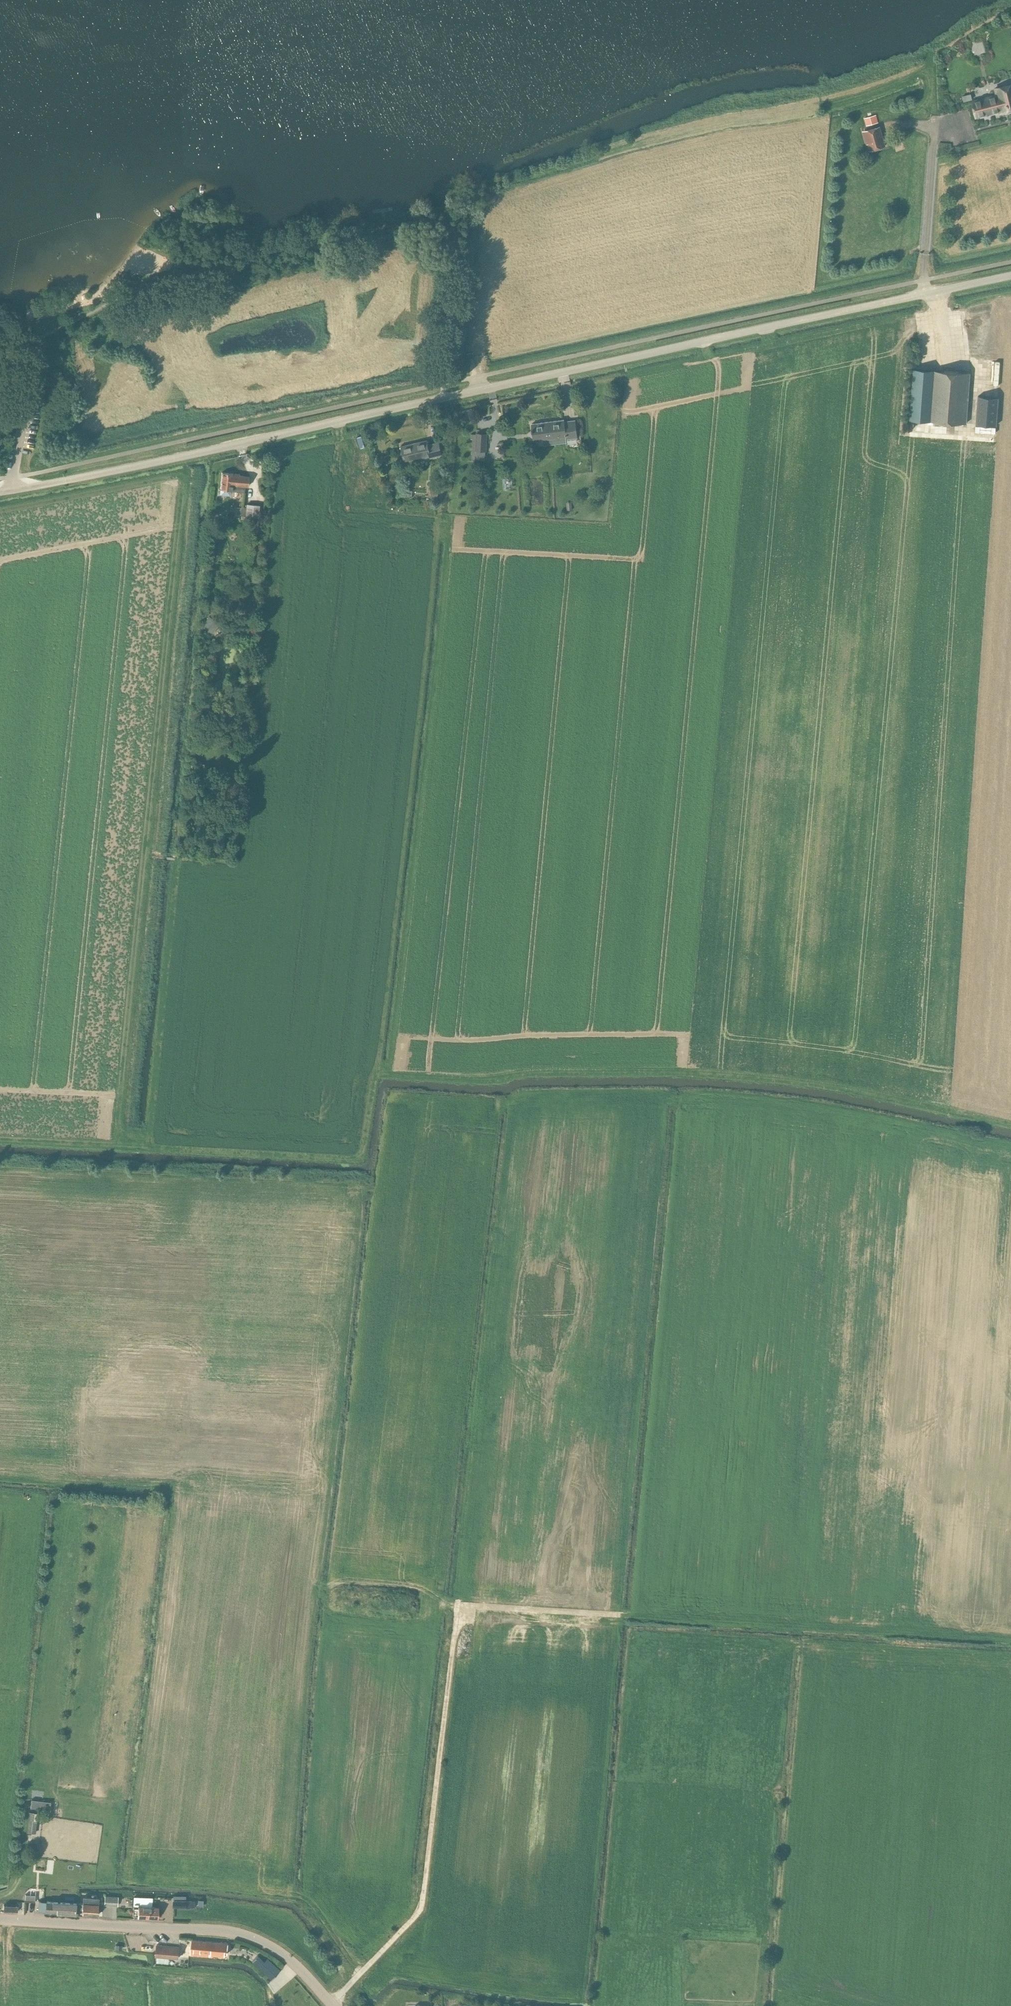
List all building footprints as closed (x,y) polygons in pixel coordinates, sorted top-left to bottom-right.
[(991,112),(1001,109),(1002,111),(1010,109),(1010,84),(995,88),(996,95),(987,97),(991,112)] [(977,115),(991,112),(987,97),(973,101),(977,115)] [(872,116),(864,118),(866,126),(878,122),(876,115),(872,116)] [(885,147),(880,126),(862,131),(865,144),(867,144),(869,151),(885,147)] [(913,369),(909,420),(931,421),(935,370),(913,369)] [(935,370),(931,421),(966,424),(970,373),(955,372),(935,370)] [(996,425),(998,398),(977,397),(975,424),(996,425)] [(564,422),(564,420),(532,424),(534,441),(566,437),(566,439),(577,438),(575,421),(564,422)] [(476,434),(476,450),(486,450),(486,434),(476,434)] [(427,445),(426,440),(401,447),(405,462),(429,456),(430,458),(442,455),(439,442),(427,445)] [(485,451),(476,451),(475,459),(485,460),(485,451)] [(220,489),(219,494),(230,495),(230,490),(231,490),(244,492),(244,486),(248,486),(249,477),(233,475),(234,474),(222,473),(220,489)] [(247,507),(246,516),(250,517),(249,529),(257,530),(258,518),(259,505),(247,504),(247,507)] [(213,633),(219,623),(208,616),(201,626),(213,633)] [(31,1799),(30,1807),(49,1810),(50,1802),(31,1799)] [(34,1820),(35,1813),(30,1812),(29,1819),(28,1832),(35,1833),(37,1820),(34,1820)] [(98,1915),(98,1897),(83,1896),(83,1903),(79,1903),(79,1909),(82,1909),(82,1914),(98,1915)] [(117,1906),(117,1897),(105,1896),(104,1906),(117,1906)] [(158,1918),(158,1907),(152,1907),(152,1898),(134,1897),(133,1916),(137,1916),(137,1918),(158,1918)] [(46,1912),(76,1914),(76,1903),(46,1901),(46,1902),(46,1912)] [(227,1954),(228,1943),(192,1939),(191,1953),(209,1955),(209,1952),(227,1954)] [(178,1958),(179,1947),(157,1945),(156,1956),(178,1958)] [(258,1954),(252,1961),(272,1979),(280,1969),(267,1957),(264,1960),(258,1954)]
